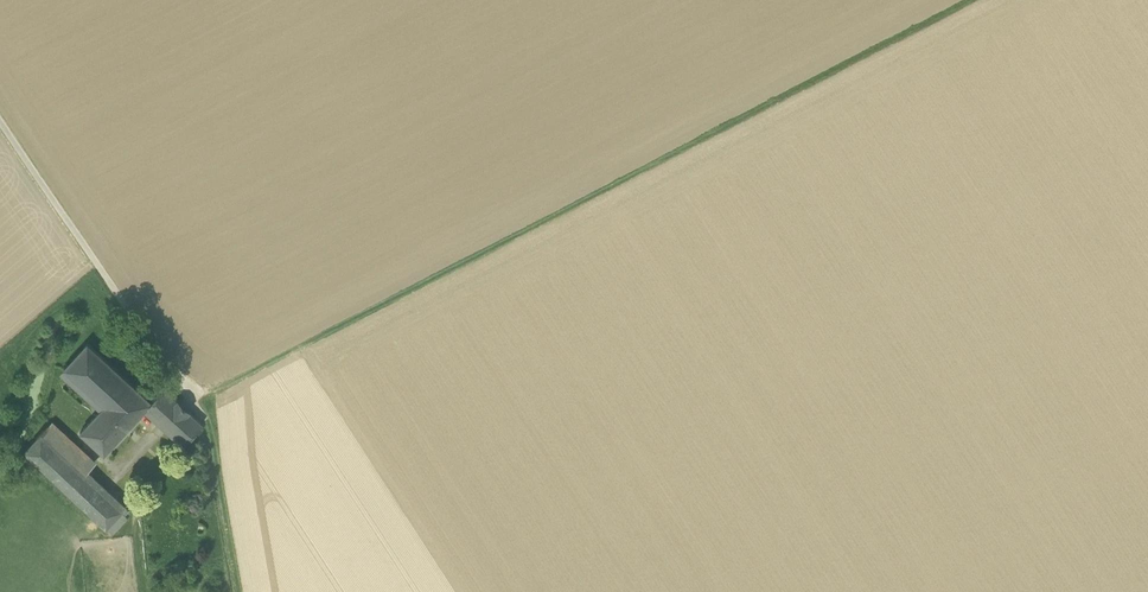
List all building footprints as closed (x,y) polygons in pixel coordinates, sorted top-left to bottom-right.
[(88,344),(64,369),(105,406),(128,381),(88,344)] [(80,432),(104,454),(147,408),(152,403),(151,402),(128,381),(105,406),(80,432)] [(147,408),(161,422),(179,403),(178,403),(179,402),(163,388),(163,389),(163,390),(151,402),(152,403),(147,408)] [(186,410),(179,403),(161,422),(169,429),(186,410)] [(187,411),(186,410),(169,429),(185,443),(202,424),(187,410),(187,411)] [(51,423),(41,433),(83,473),(93,462),(51,423)] [(123,510),(83,473),(41,433),(24,451),(106,528),(113,534),(128,518),(121,511),(123,510)]
